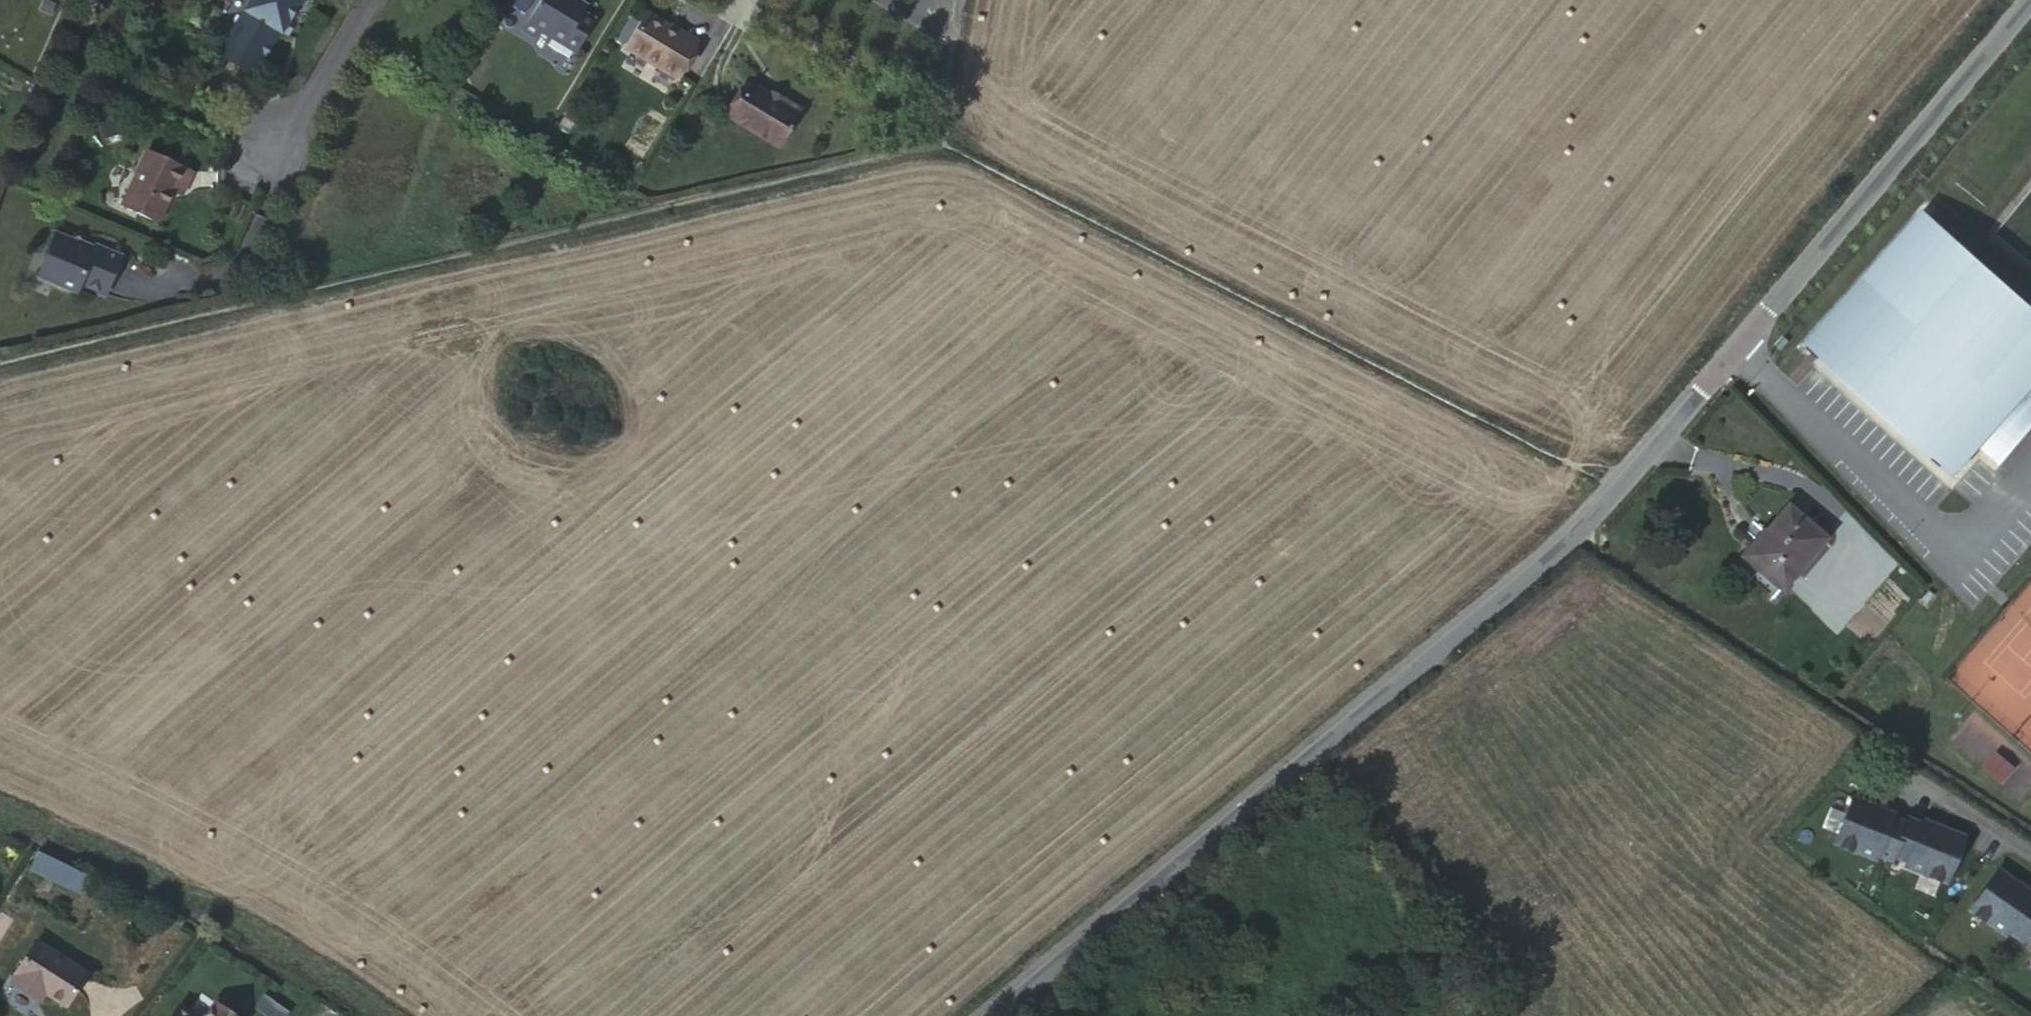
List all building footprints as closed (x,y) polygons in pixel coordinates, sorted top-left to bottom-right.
[(243,15),(248,17),(237,34),(233,32),(228,39),(233,42),(226,54),(256,72),(280,33),(282,35),(289,25),(304,0),(252,0),(243,15)] [(524,26),(535,33),(549,42),(551,37),(577,51),(596,19),(584,12),(587,4),(579,0),(540,0),(524,26)] [(695,41),(645,11),(626,46),(675,75),(695,41)] [(293,26),(289,25),(282,35),(286,37),(293,26)] [(535,33),(524,26),(522,30),(534,37),(535,33)] [(233,42),(228,39),(217,57),(252,78),(256,72),(226,54),(233,42)] [(778,146),(801,109),(781,97),(779,100),(749,82),(729,116),(778,146)] [(163,225),(177,193),(181,186),(190,190),(197,172),(150,151),(125,208),(163,225)] [(181,186),(177,193),(186,198),(190,190),(181,186)] [(2030,432),(2030,306),(1929,216),(1810,352),(1951,477),(1979,446),(2001,466),(2030,432)] [(83,242),(62,234),(45,276),(73,287),(76,281),(116,297),(132,256),(104,247),(102,253),(87,247),(83,242)] [(1770,537),(1752,559),(1784,587),(1824,539),(1788,508),(1765,534),(1770,537)] [(1929,593),(1922,601),(1928,606),(1935,598),(1929,593)] [(1852,798),(1834,844),(1873,860),(1875,856),(1890,861),(1892,857),(1907,863),(1905,867),(1945,883),(1963,837),(1941,828),(1939,832),(1907,819),(1905,824),(1873,811),(1874,807),(1852,798)] [(92,875),(40,848),(31,867),(83,892),(92,875)] [(1969,911),(2004,936),(2006,932),(2019,941),(2022,937),(2030,943),(2030,900),(2014,888),(2017,885),(1997,871),(1969,911)] [(18,977),(15,981),(41,999),(44,994),(65,1008),(86,977),(36,944),(15,975),(18,977)] [(41,999),(15,981),(11,986),(38,1005),(41,999)] [(214,1004),(206,1015),(231,1015),(214,1004)] [(179,1008),(172,1015),(190,1015),(179,1008)]
